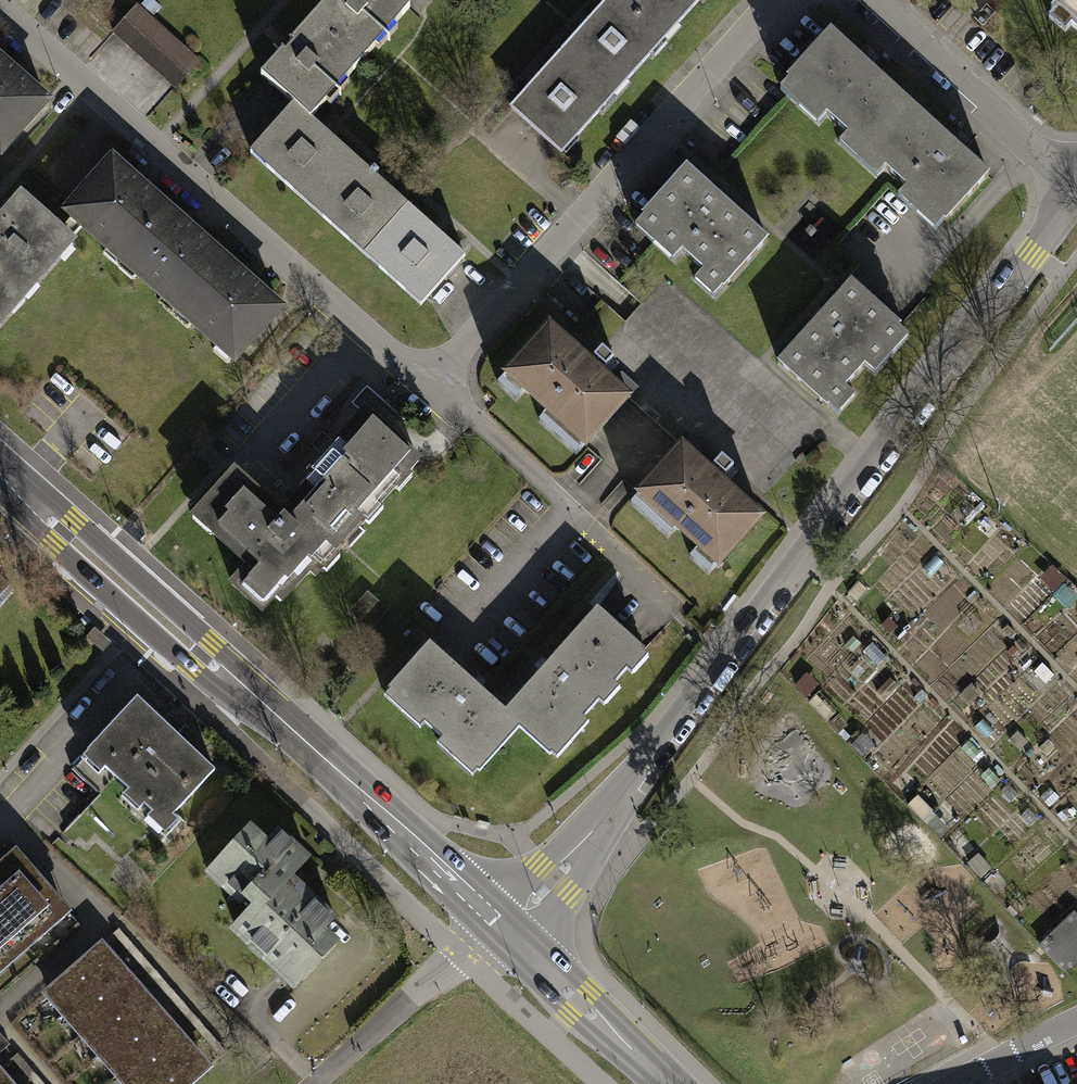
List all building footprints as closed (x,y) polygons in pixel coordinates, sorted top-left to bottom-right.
[(316,24),(360,65),(408,13),(394,0),(337,0),(316,24)] [(614,7),(665,54),(713,1),(711,0),(620,0),(614,7)] [(1053,10),(1076,30),(1076,0),(1061,0),(1053,10)] [(139,5),(114,36),(182,91),(207,59),(139,5)] [(614,7),(565,61),(617,108),(665,54),(614,7)] [(316,24),(268,76),(297,103),(312,117),(360,65),(316,24)] [(835,37),(791,86),(861,148),(904,100),(835,37)] [(3,157),(51,105),(0,58),(0,154),(3,157)] [(565,61),(518,112),(570,159),(617,108),(565,61)] [(904,100),(861,148),(930,211),(974,163),(904,100)] [(297,103),(249,155),(304,205),(351,153),(312,117),(297,103)] [(351,153),(304,205),(364,260),(412,208),(351,153)] [(109,157),(61,209),(119,262),(167,210),(109,157)] [(685,159),(635,212),(717,289),(767,237),(685,159)] [(0,213),(0,273),(31,301),(76,252),(14,198),(0,213)] [(412,208),(364,260),(425,315),(472,263),(412,208)] [(167,210),(119,262),(176,315),(224,263),(167,210)] [(224,263),(176,315),(237,371),(284,319),(224,263)] [(0,273),(0,336),(31,301),(0,273)] [(852,288),(782,365),(833,411),(903,333),(852,288)] [(536,322),(495,370),(579,444),(621,396),(536,322)] [(368,418),(302,491),(344,530),(411,456),(368,418)] [(691,456),(647,504),(717,566),(760,518),(691,456)] [(344,530),(302,491),(284,511),(262,491),(241,472),(232,463),(191,509),(251,563),(236,580),(264,605),(281,588),(287,593),(344,530)] [(12,591),(0,581),(0,605),(12,591)] [(591,606),(497,711),(514,726),(548,757),(642,652),(591,606)] [(96,626),(89,635),(105,649),(112,640),(96,626)] [(424,646),(380,694),(470,774),(514,726),(497,711),(424,646)] [(135,703),(81,761),(98,777),(102,772),(126,795),(122,799),(137,814),(142,809),(150,816),(145,821),(163,839),(175,825),(169,819),(211,774),(135,703)] [(267,839),(252,825),(208,871),(237,899),(242,894),(253,905),(233,926),(297,987),(341,940),(328,928),(339,917),(295,875),(312,857),(280,827),(267,839)] [(0,854),(0,879),(44,930),(69,909),(12,843),(0,854)] [(19,951),(44,930),(0,879),(0,929),(19,951)] [(1076,960),(1076,916),(1071,910),(1035,944),(1060,969),(1076,960)] [(19,951),(0,929),(0,968),(19,951)] [(41,991),(59,1012),(121,959),(102,938),(41,991)] [(59,1012),(78,1034),(139,980),(121,959),(59,1012)] [(78,1034),(96,1055),(158,1002),(139,980),(78,1034)] [(96,1055),(115,1076),(176,1023),(158,1002),(96,1055)] [(121,1083),(149,1083),(195,1045),(176,1023),(115,1076),(121,1083)] [(214,1066),(195,1045),(149,1083),(193,1083),(214,1066)] [(0,1065),(0,1083),(17,1083),(0,1065)]
